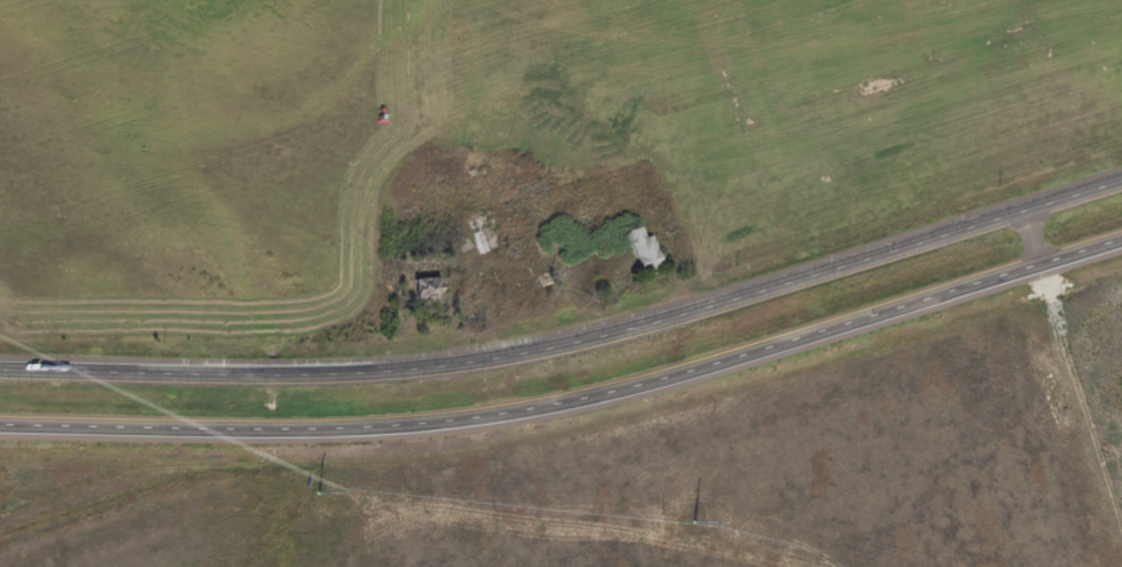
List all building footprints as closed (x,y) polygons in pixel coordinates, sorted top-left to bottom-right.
[(627,236),(646,275),(665,266),(646,227),(627,236)] [(443,305),(443,282),(418,282),(418,305),(443,305)]
